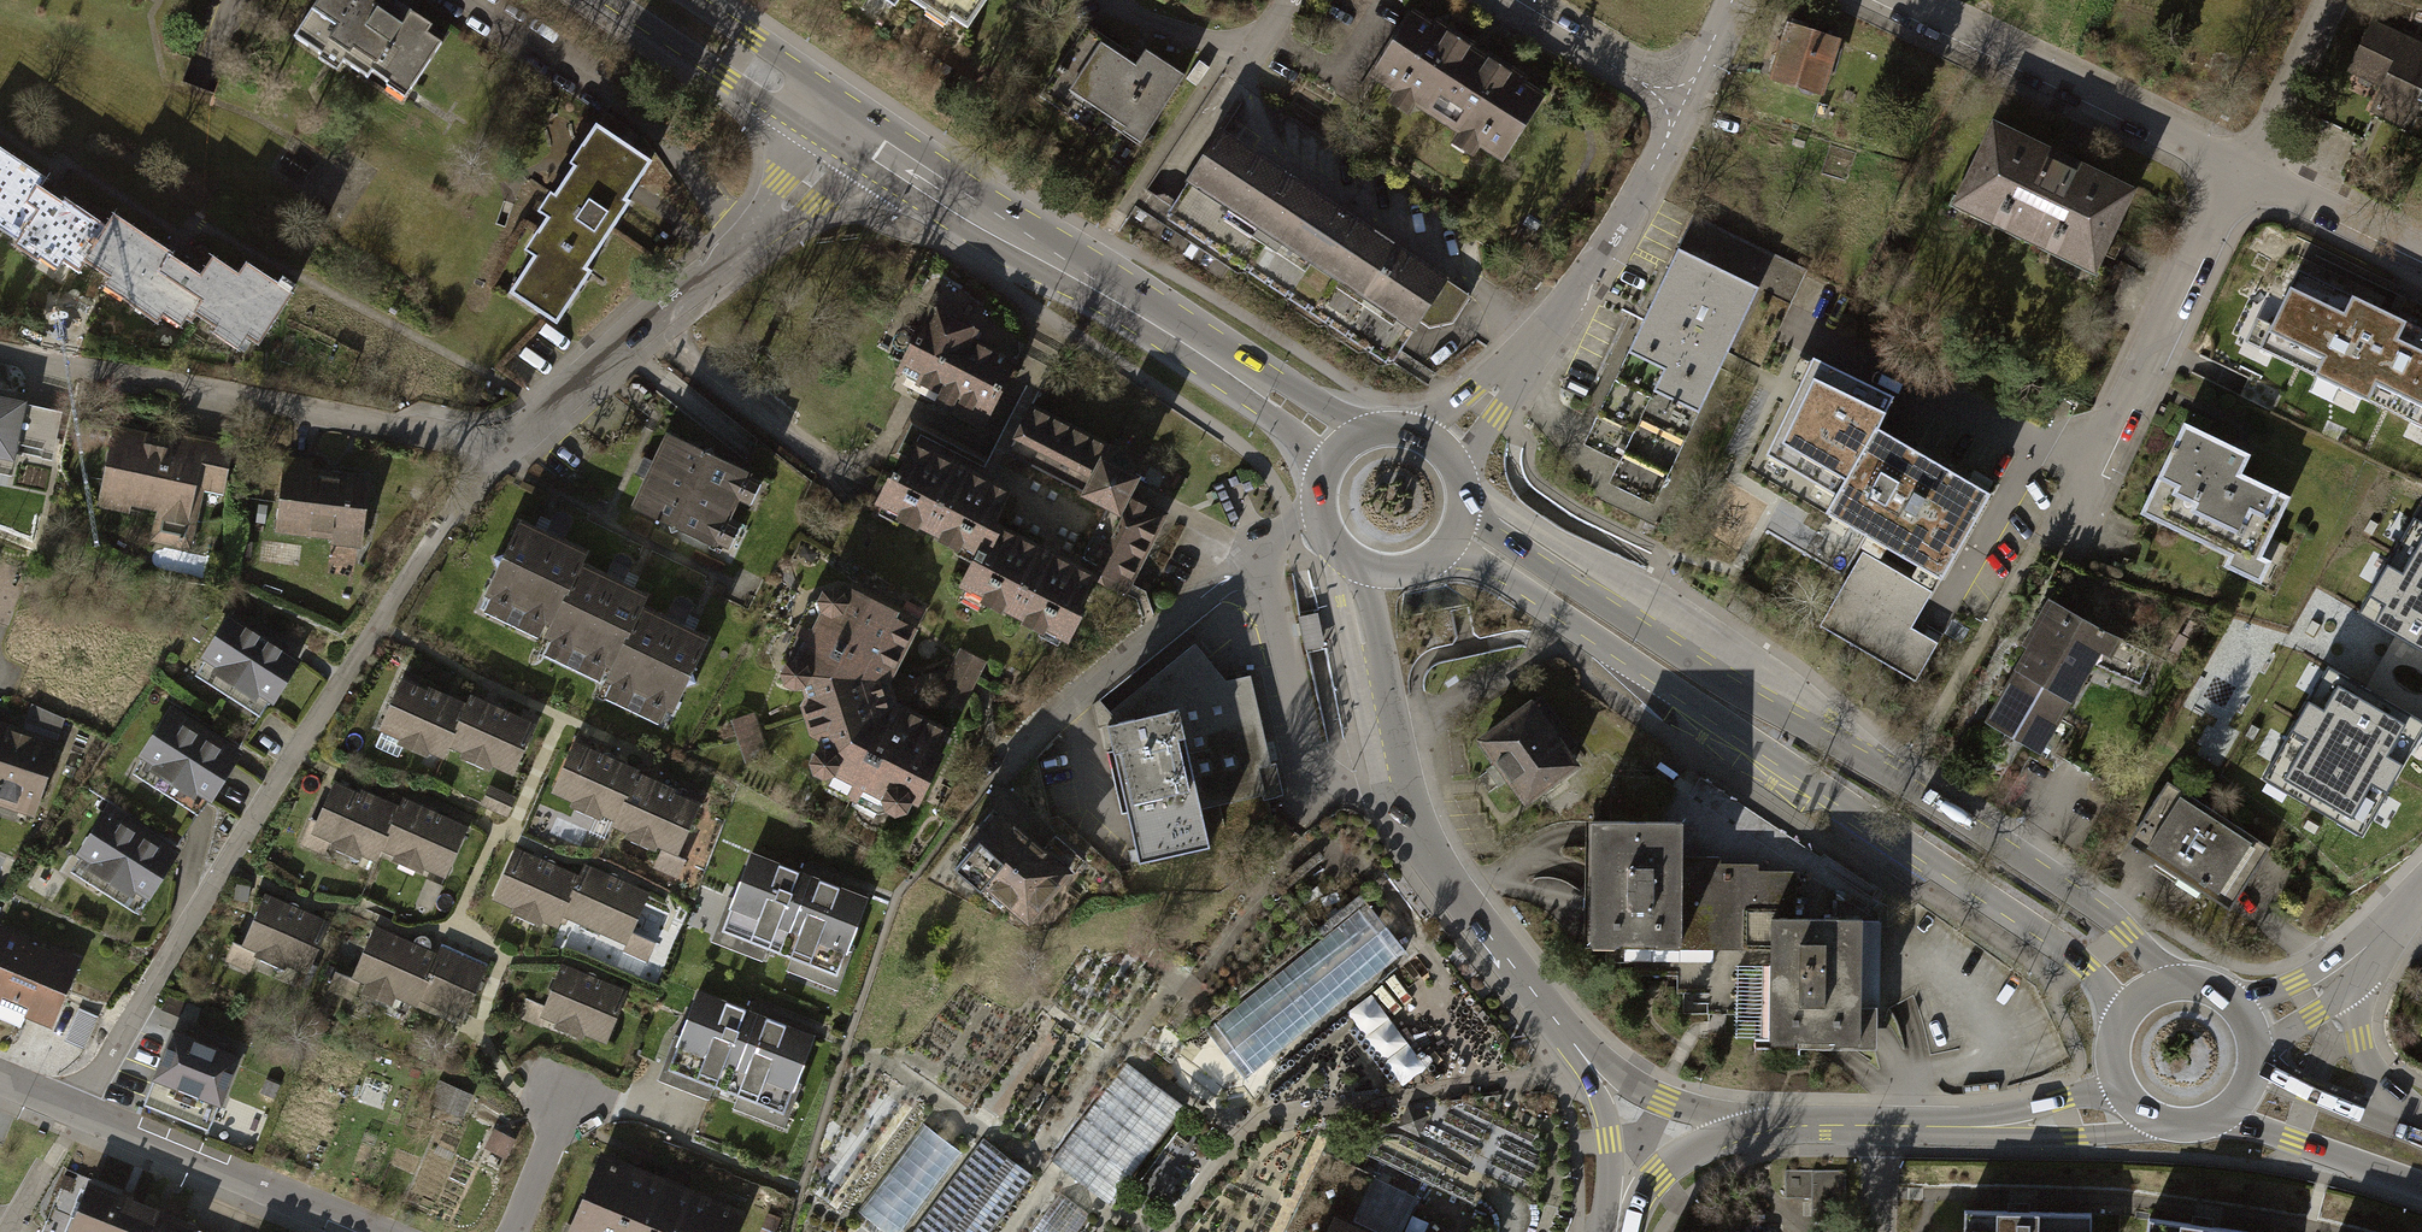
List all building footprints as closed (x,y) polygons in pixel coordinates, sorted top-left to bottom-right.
[(321,1),(295,41),(339,70),(345,61),(371,78),(374,73),(407,94),(441,43),(427,35),(433,26),(416,15),(413,20),(386,3),(388,0),(320,0),(321,1)] [(925,5),(921,12),(943,26),(950,16),(967,27),(985,0),(918,0),(925,5)] [(1542,88),(1409,7),(1365,77),(1385,89),(1381,96),(1406,111),(1412,102),(1457,129),(1450,139),(1471,152),(1477,143),(1500,157),(1542,88)] [(2375,22),(2325,126),(2362,144),(2374,119),(2401,132),(2421,87),(2421,45),(2375,22)] [(1841,38),(1785,24),(1771,76),(1827,91),(1841,38)] [(1134,69),(1085,34),(1041,96),(1087,129),(1096,116),(1137,144),(1182,81),(1145,54),(1134,69)] [(652,160),(601,125),(574,164),(578,167),(558,197),(553,193),(540,211),(549,217),(528,247),(540,255),(514,294),(556,323),(590,272),(585,269),(632,201),(627,197),(652,160)] [(1389,361),(1419,321),(1425,325),(1451,321),(1456,314),(1470,295),(1300,181),(1216,126),(1181,177),(1186,180),(1164,214),(1389,361)] [(2144,193),(2001,130),(1964,214),(2106,277),(2144,193)] [(0,152),(0,230),(15,240),(12,244),(37,261),(39,258),(57,271),(63,262),(77,272),(84,261),(109,278),(104,285),(158,322),(164,314),(180,325),(186,316),(190,319),(194,312),(215,326),(211,331),(237,348),(246,335),(257,343),(290,295),(246,265),(238,277),(211,259),(199,277),(166,255),(168,253),(158,246),(111,214),(102,226),(62,199),(59,204),(43,193),(36,189),(42,181),(0,152)] [(1785,325),(1808,266),(1721,232),(1711,260),(1764,280),(1751,312),(1785,325)] [(1755,292),(1677,253),(1647,312),(1585,437),(1623,456),(1613,477),(1652,497),(1755,292)] [(2299,269),(2260,348),(2421,425),(2421,424),(2421,328),(2299,269)] [(1028,356),(931,311),(895,388),(992,433),(1028,356)] [(1893,395),(1812,357),(1763,456),(1838,494),(1827,513),(1871,536),(1820,626),(1915,682),(1938,643),(1931,638),(1911,627),(1989,492),(1877,429),(1893,395)] [(11,475),(16,454),(49,461),(59,408),(22,401),(23,398),(0,393),(0,472),(11,475)] [(1117,444),(1035,401),(1007,453),(1106,505),(1078,557),(1006,518),(1023,488),(913,429),(875,498),(977,553),(963,579),(1068,635),(1099,576),(1126,591),(1169,510),(1134,492),(1146,470),(1121,457),(1113,452),(1117,444)] [(171,435),(113,423),(95,505),(127,512),(129,503),(153,509),(147,540),(190,550),(203,490),(220,493),(232,439),(173,426),(171,435)] [(748,469),(664,430),(647,468),(629,505),(712,544),(714,539),(727,545),(738,523),(728,518),(739,494),(749,498),(758,478),(746,473),(748,469)] [(2252,467),(2176,431),(2137,514),(2259,572),(2287,514),(2240,492),(2252,467)] [(312,457),(284,454),(274,530),(331,537),(330,543),(357,547),(367,472),(311,464),(312,457)] [(571,541),(521,517),(484,592),(490,595),(483,609),(538,636),(542,629),(553,635),(545,651),(598,677),(601,671),(613,677),(605,693),(659,720),(666,705),(671,708),(708,634),(689,625),(640,602),(645,591),(628,583),(580,561),(586,549),(571,541)] [(2414,518),(2359,614),(2421,650),(2421,523),(2414,518)] [(922,621),(841,575),(791,666),(820,761),(919,808),(957,729),(899,699),(893,679),(922,621)] [(299,658),(227,611),(198,656),(204,660),(195,674),(256,714),(266,699),(270,702),(299,658)] [(2115,650),(2052,613),(1986,723),(2049,760),(2115,650)] [(1183,710),(1205,808),(1284,795),(1278,763),(1272,765),(1254,676),(1227,681),(1198,643),(1112,710),(1123,723),(1183,710)] [(970,700),(989,657),(963,646),(944,689),(970,700)] [(2329,669),(2265,779),(2362,834),(2421,731),(2421,723),(2329,669)] [(451,696),(401,674),(376,728),(396,737),(394,743),(425,758),(428,752),(443,758),(449,745),(462,751),(460,757),(488,770),(491,763),(511,772),(533,723),(488,702),(469,694),(465,703),(451,696)] [(30,704),(22,729),(56,741),(64,718),(30,704)] [(242,751),(168,704),(135,755),(140,758),(132,771),(196,812),(206,796),(211,799),(242,751)] [(1574,767),(1529,706),(1481,741),(1526,802),(1574,767)] [(1123,723),(1112,726),(1143,863),(1214,847),(1205,808),(1183,710),(1123,723)] [(754,712),(732,719),(747,765),(769,758),(754,712)] [(0,722),(0,807),(33,818),(59,742),(56,741),(22,729),(0,722)] [(591,745),(594,740),(577,732),(550,791),(569,800),(566,805),(598,820),(601,814),(612,819),(610,824),(626,831),(624,836),(653,849),(656,843),(663,846),(655,865),(678,876),(685,859),(677,856),(700,804),(673,792),(675,787),(655,778),(637,770),(639,767),(623,760),(591,745)] [(359,792),(332,780),(308,832),(328,841),(325,846),(358,861),(361,854),(373,859),(379,846),(396,853),(393,858),(420,871),(422,867),(444,876),(466,826),(420,805),(402,797),(399,806),(383,799),(361,789),(359,792)] [(2268,850),(2169,785),(2131,843),(2230,907),(2268,850)] [(179,850),(108,804),(76,853),(80,856),(71,870),(133,910),(143,896),(148,899),(179,850)] [(973,848),(956,868),(980,890),(987,883),(1028,919),(1055,886),(1060,890),(1080,865),(1080,861),(1076,857),(1076,853),(1058,837),(1053,837),(1042,851),(1001,815),(985,834),(978,828),(965,842),(973,848)] [(1678,829),(1588,828),(1587,904),(1587,947),(1755,948),(1755,922),(1791,923),(1791,874),(1753,874),(1753,867),(1715,867),(1715,860),(1678,860),(1678,829)] [(539,856),(515,845),(491,896),(512,906),(510,911),(539,924),(541,919),(556,926),(562,914),(624,943),(621,950),(647,962),(656,943),(631,931),(649,893),(625,882),(582,862),(577,873),(539,856)] [(867,898),(751,854),(722,930),(837,975),(867,898)] [(308,913),(262,894),(240,944),(255,950),(253,954),(282,967),(284,962),(306,971),(328,922),(308,913)] [(1410,945),(1372,900),(1219,1027),(1257,1073),(1410,945)] [(1791,923),(1755,922),(1755,948),(1754,1048),(1871,1048),(1871,1010),(1856,1009),(1856,923),(1791,923)] [(0,925),(0,1008),(51,1029),(82,957),(50,943),(46,950),(23,940),(25,936),(0,925)] [(411,947),(373,930),(353,973),(462,1021),(484,971),(439,951),(434,960),(426,956),(431,946),(431,941),(428,938),(424,936),(419,936),(416,939),(411,947)] [(625,991),(561,965),(545,1004),(527,996),(519,1018),(560,1035),(561,1031),(580,1039),(583,1031),(605,1040),(625,991)] [(814,1036),(698,991),(670,1067),(784,1113),(814,1036)] [(1373,995),(1349,1013),(1404,1086),(1428,1068),(1373,995)] [(237,1054),(169,1027),(148,1079),(153,1081),(144,1104),(206,1129),(237,1054)] [(1185,1106),(1138,1071),(1066,1167),(1113,1202),(1185,1106)] [(886,1231),(902,1231),(963,1152),(926,1124),(858,1211),(886,1231)] [(1380,1156),(1435,1181),(1448,1154),(1392,1129),(1380,1156)] [(984,1143),(916,1231),(988,1231),(1030,1177),(984,1143)] [(1846,1172),(1787,1171),(1786,1198),(1792,1198),(1812,1198),(1812,1226),(1830,1226),(1830,1218),(1831,1194),(1846,1195),(1846,1172)] [(597,1174),(573,1231),(740,1231),(597,1174)] [(89,1183),(68,1231),(197,1231),(198,1229),(159,1212),(160,1208),(157,1206),(134,1196),(128,1194),(126,1200),(89,1183)] [(1059,1195),(1031,1231),(1080,1231),(1091,1218),(1059,1195)] [(1967,1214),(1966,1231),(2087,1231),(2088,1216),(1967,1214)] [(2152,1219),(2150,1231),(2243,1231),(2152,1219)] [(1342,1222),(1337,1231),(1364,1231),(1342,1222)]
